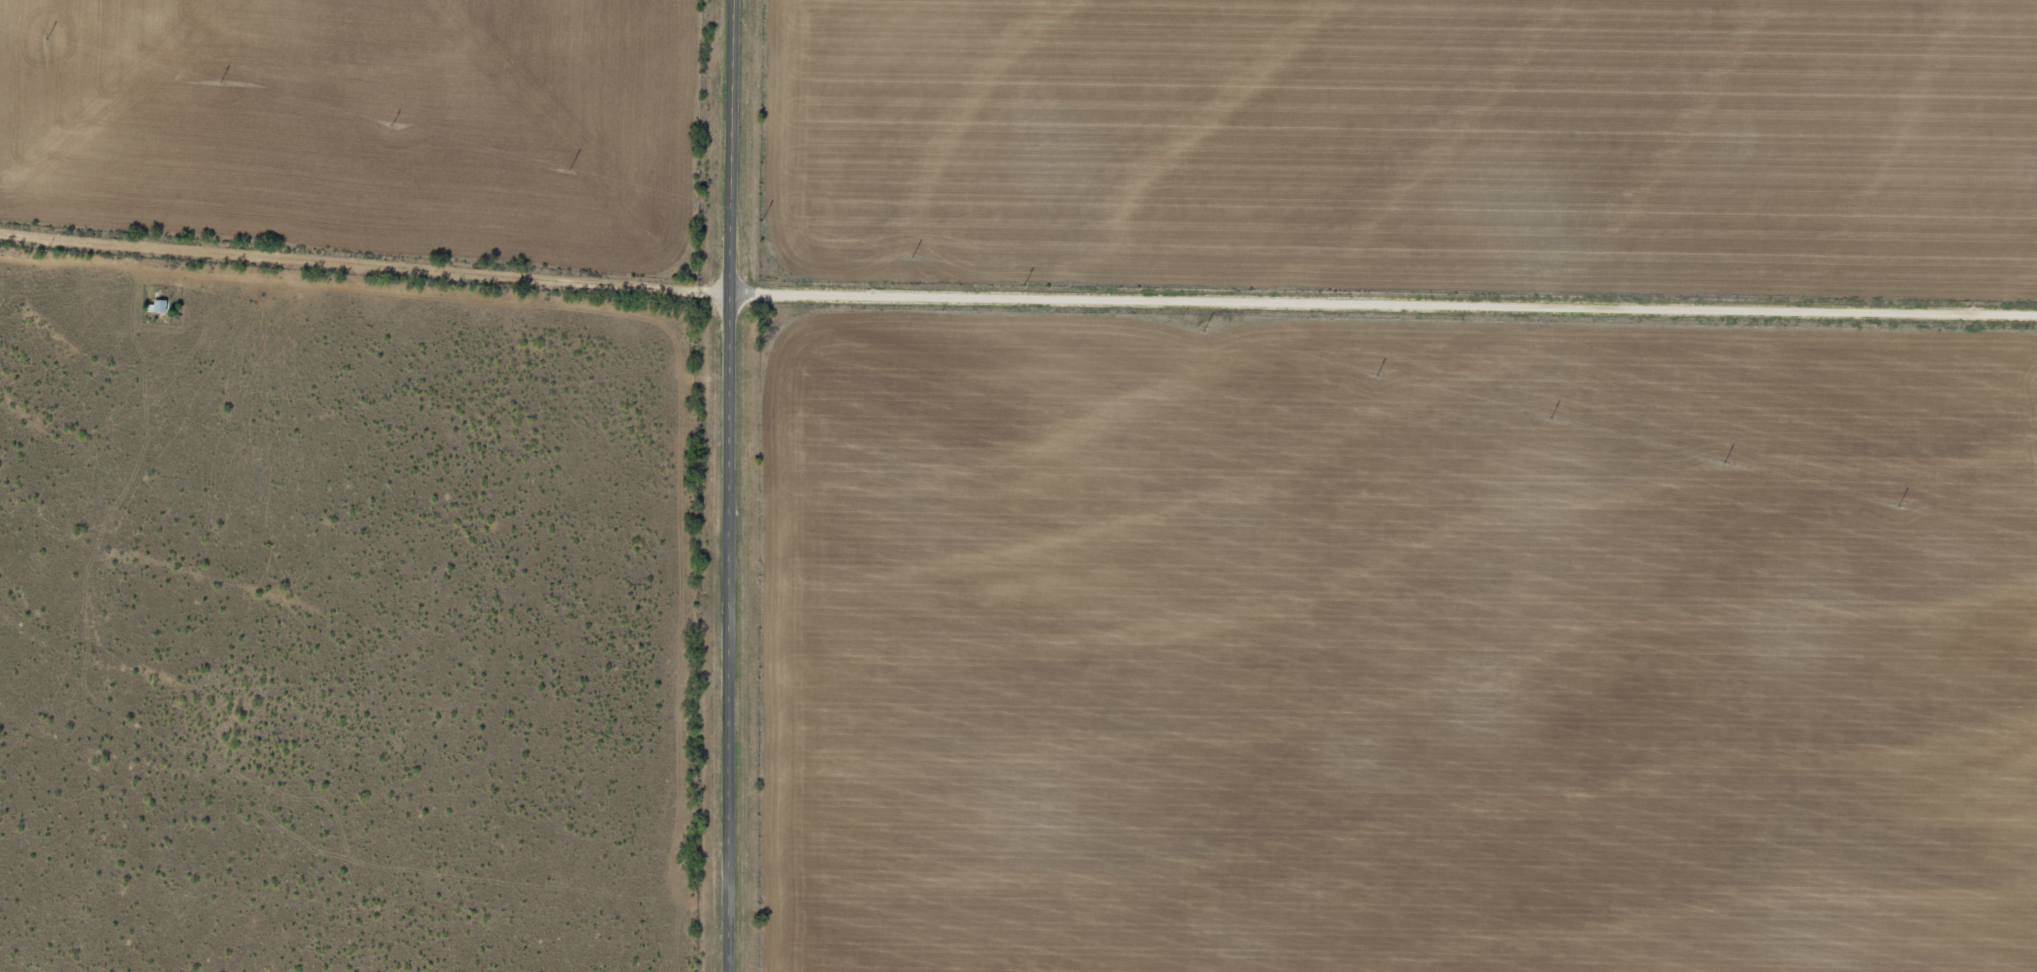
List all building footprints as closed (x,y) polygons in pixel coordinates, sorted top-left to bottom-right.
[(166,300),(153,300),(153,315),(166,315),(166,300)]
